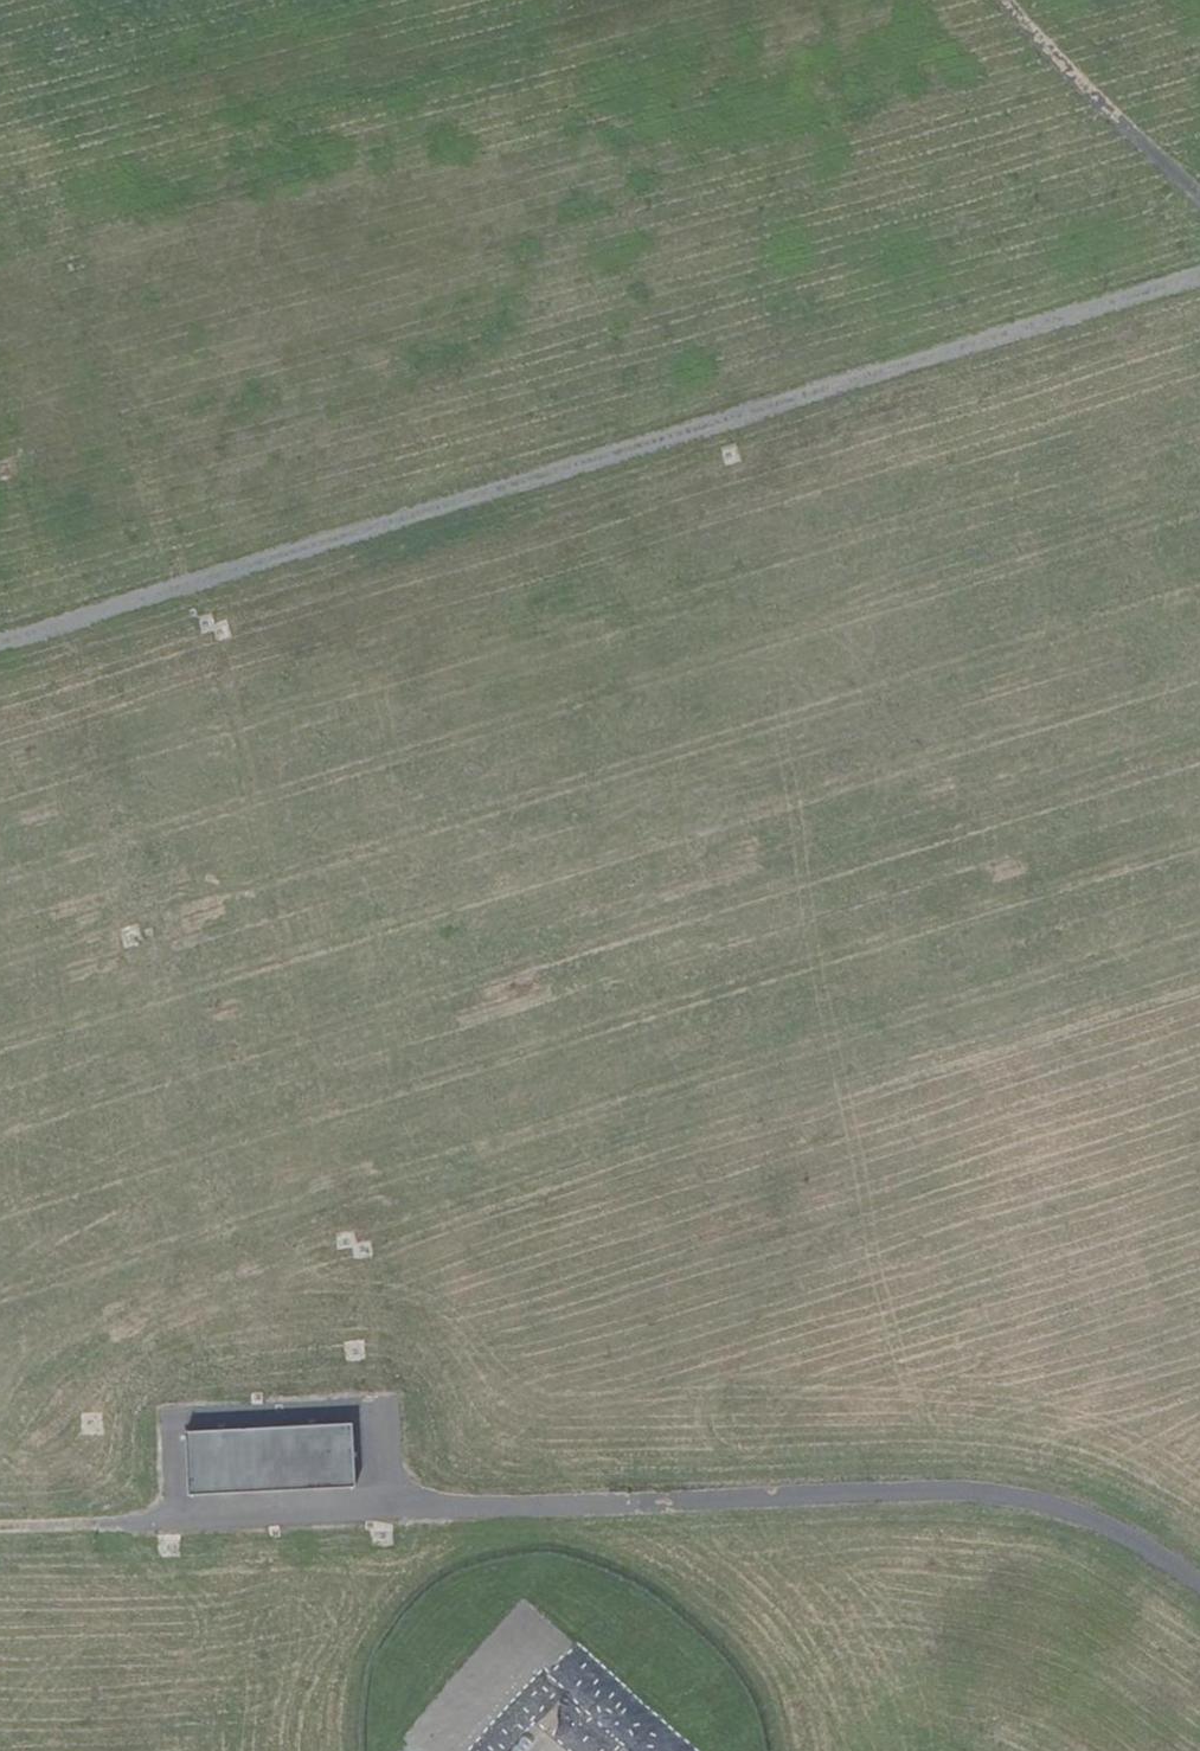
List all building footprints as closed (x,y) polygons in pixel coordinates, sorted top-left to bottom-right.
[(352,1423),(186,1432),(188,1496),(354,1488),(352,1423)] [(532,1728),(521,1740),(522,1741),(514,1750),(560,1750),(532,1728)]
